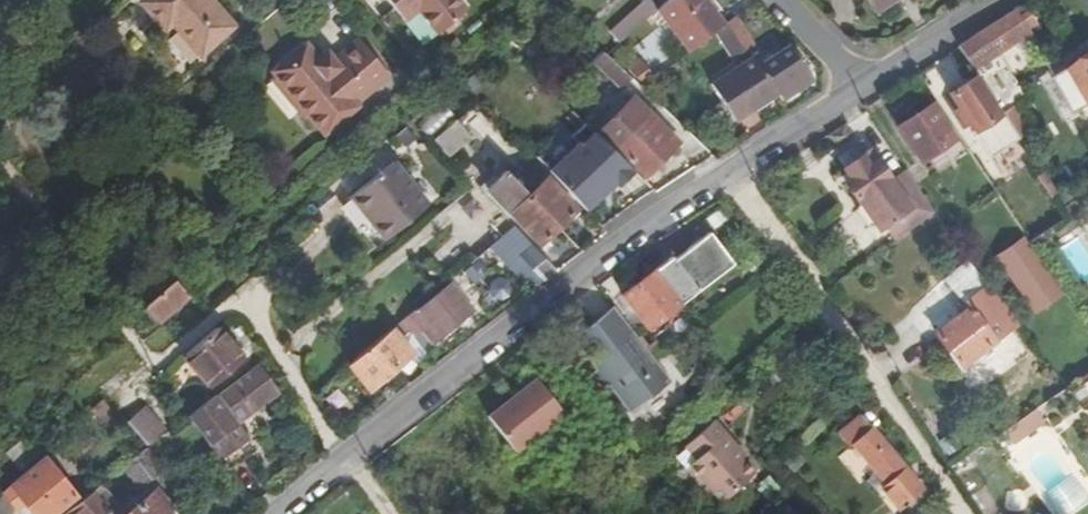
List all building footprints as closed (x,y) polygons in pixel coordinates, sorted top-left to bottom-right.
[(166,24),(171,30),(167,33),(189,60),(215,39),(183,0),(141,0),(125,13),(147,39),(166,24)] [(398,6),(385,17),(416,53),(472,7),(466,0),(393,0),(398,6)] [(651,9),(685,54),(726,23),(708,0),(663,0),(651,9)] [(878,13),(898,0),(870,0),(878,13)] [(642,2),(607,29),(617,42),(652,15),(642,2)] [(1016,11),(961,47),(975,68),(1029,32),(1016,11)] [(754,47),(737,15),(714,33),(731,60),(754,47)] [(271,71),(274,76),(297,103),(295,105),(294,109),(301,118),(307,118),(309,117),(324,136),(359,107),(357,104),(390,76),(359,39),(334,59),(332,56),(321,55),(319,57),(306,42),(271,71)] [(791,47),(759,66),(754,59),(711,85),(734,122),(777,95),(781,101),(813,82),(791,47)] [(607,55),(606,54),(596,63),(623,90),(633,80),(607,55)] [(1078,111),(1087,104),(1087,55),(1056,75),(1078,111)] [(1078,111),(1056,75),(1044,82),(1066,118),(1078,111)] [(269,80),(294,109),(295,105),(297,103),(274,76),(269,80)] [(1005,145),(1021,135),(1004,111),(1000,114),(976,77),(952,92),(963,107),(956,112),(964,124),(970,120),(977,129),(989,121),(1005,145)] [(597,131),(645,179),(675,150),(656,132),(660,128),(648,115),(645,118),(629,101),(597,131)] [(934,104),(900,127),(923,161),(957,139),(934,104)] [(435,140),(451,160),(475,140),(457,122),(435,140)] [(836,156),(843,167),(868,149),(861,138),(836,156)] [(855,209),(867,226),(877,225),(879,228),(884,224),(895,240),(936,211),(929,202),(906,168),(890,179),(889,180),(887,177),(888,176),(869,148),(868,149),(843,167),(850,177),(844,181),(856,198),(857,197),(859,200),(855,209)] [(392,163),(351,197),(385,240),(428,206),(392,163)] [(1060,203),(1042,175),(1031,183),(1038,192),(1031,197),(1033,202),(1022,208),(1043,241),(1045,240),(1073,282),(1087,273),(1087,246),(1060,203)] [(540,244),(558,228),(524,192),(508,176),(492,190),(540,244)] [(524,192),(558,228),(575,212),(545,180),(532,192),(529,188),(524,192)] [(544,282),(558,271),(518,230),(510,237),(526,255),(522,258),(544,282)] [(674,262),(671,259),(622,297),(649,332),(733,266),(709,235),(674,262)] [(1021,235),(992,255),(1034,315),(1063,295),(1021,235)] [(947,276),(967,301),(989,284),(970,260),(947,276)] [(158,320),(185,299),(183,297),(196,287),(187,276),(148,308),(158,320)] [(1021,324),(989,284),(967,301),(972,308),(937,334),(939,336),(934,340),(945,354),(949,350),(962,367),(1021,324)] [(430,325),(424,331),(435,343),(474,312),(453,286),(420,313),(430,325)] [(655,364),(651,359),(612,309),(589,327),(604,346),(614,347),(616,350),(602,362),(597,355),(587,363),(596,374),(590,378),(602,392),(607,388),(629,416),(642,407),(671,384),(655,364)] [(604,346),(589,327),(580,334),(589,345),(579,353),(587,363),(597,355),(602,362),(616,350),(614,347),(604,346)] [(241,358),(217,329),(185,355),(208,384),(241,358)] [(394,329),(349,365),(367,388),(413,353),(394,329)] [(589,345),(580,334),(571,342),(579,353),(589,345)] [(257,369),(192,419),(205,437),(230,417),(269,386),(257,369)] [(533,376),(481,416),(512,454),(563,414),(533,376)] [(111,434),(123,424),(104,401),(92,411),(111,434)] [(160,408),(146,418),(158,433),(171,422),(160,408)] [(1038,409),(1000,434),(1008,445),(1045,420),(1038,409)] [(897,507),(920,489),(862,418),(839,437),(850,450),(854,447),(887,487),(883,490),(897,507)] [(689,465),(721,502),(755,473),(735,450),(738,447),(716,421),(687,446),(697,458),(689,465)] [(17,509),(27,501),(38,513),(54,513),(77,497),(47,458),(4,493),(17,509)] [(137,459),(125,469),(144,492),(155,482),(137,459)] [(4,493),(4,492),(0,495),(0,513),(11,513),(17,509),(4,493)] [(68,513),(112,513),(95,492),(68,513)] [(131,513),(169,513),(154,495),(131,513)]
